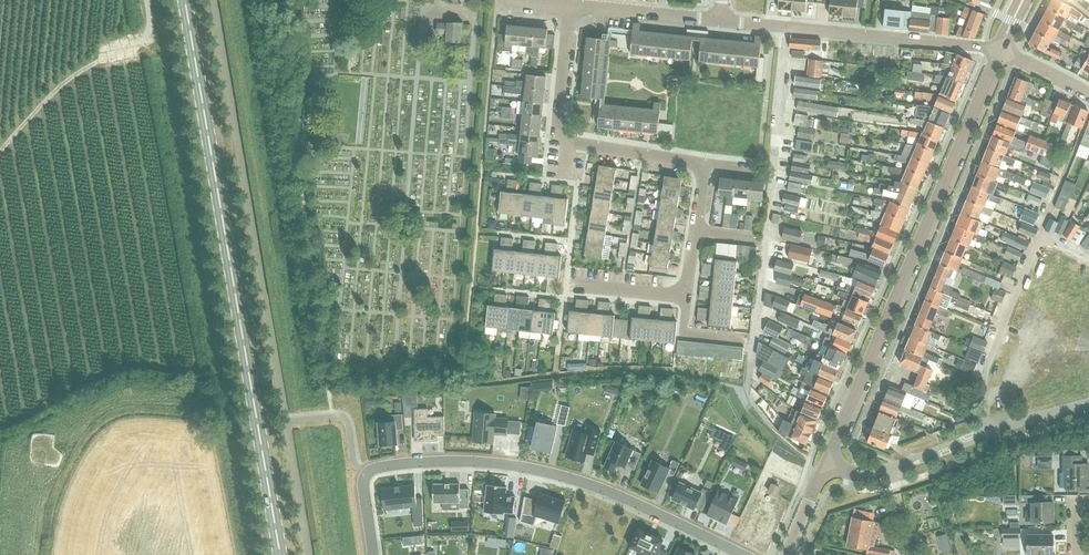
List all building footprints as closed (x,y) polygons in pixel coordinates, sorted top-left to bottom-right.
[(778,9),(791,11),(793,0),(779,0),(778,9)] [(791,11),(805,12),(806,2),(813,3),(813,0),(793,0),(791,11)] [(844,0),(824,0),(823,4),(830,5),(829,15),(842,16),(844,0)] [(842,16),(856,18),(857,8),(863,9),(864,0),(844,0),(842,16)] [(1048,9),(1065,18),(1071,22),(1074,17),(1079,20),(1081,22),(1085,17),(1082,15),(1071,7),(1059,0),(1053,0),(1048,9)] [(1086,9),(1088,6),(1088,2),(1085,0),(1073,0),(1086,9)] [(910,22),(909,31),(929,33),(929,32),(936,32),(937,20),(939,8),(939,7),(930,6),(930,8),(912,5),(911,13),(910,22)] [(937,20),(936,32),(936,34),(948,36),(950,19),(944,18),(945,9),(939,8),(937,20)] [(959,26),(955,36),(963,37),(963,38),(975,39),(984,15),(973,11),(965,8),(961,17),(969,20),(966,29),(959,26)] [(1048,9),(1042,21),(1058,30),(1062,22),(1065,24),(1066,22),(1069,24),(1067,26),(1078,33),(1081,28),(1080,28),(1080,27),(1071,22),(1065,18),(1048,9)] [(910,22),(911,13),(885,10),(883,28),(909,31),(910,22)] [(1035,32),(1051,41),(1052,42),(1056,35),(1069,42),(1071,37),(1058,30),(1042,21),(1035,32)] [(468,34),(469,26),(461,26),(461,23),(449,22),(448,25),(437,24),(436,33),(448,34),(447,42),(460,43),(460,34),(468,34)] [(518,46),(521,26),(507,25),(506,35),(498,34),(497,50),(512,52),(513,45),(518,46)] [(534,28),(521,26),(518,46),(526,46),(526,54),(531,54),(534,28)] [(534,28),(531,54),(531,56),(530,70),(536,71),(539,47),(553,49),(555,35),(547,34),(547,29),(534,28)] [(1051,41),(1035,32),(1029,44),(1044,53),(1059,59),(1062,54),(1047,47),(1051,41)] [(645,55),(647,35),(639,34),(632,33),(632,36),(631,42),(630,49),(630,54),(645,55)] [(647,35),(645,55),(660,57),(662,36),(647,35)] [(662,36),(660,57),(674,58),(677,38),(662,36)] [(606,55),(607,39),(602,39),(587,37),(586,53),(606,55)] [(677,38),(674,58),(690,60),(692,39),(677,38)] [(790,39),(789,47),(819,50),(820,41),(790,39)] [(714,63),(716,42),(701,40),(699,61),(714,63)] [(730,44),(716,42),(714,63),(728,64),(730,44)] [(730,44),(728,64),(742,66),(744,45),(730,44)] [(761,47),(754,46),(744,45),(742,66),(757,67),(759,67),(759,64),(759,61),(760,58),(761,47)] [(1082,48),(1079,54),(1085,58),(1088,52),(1082,48)] [(804,59),(804,51),(792,50),(791,58),(804,59)] [(973,61),(958,54),(947,52),(944,64),(945,64),(953,65),(968,72),(969,70),(970,70),(973,63),(972,62),(973,61)] [(606,55),(586,53),(584,67),(604,69),(606,55)] [(810,59),(807,77),(808,77),(821,78),(827,79),(828,74),(821,73),(823,61),(810,59)] [(1076,59),(1072,65),(1078,68),(1081,62),(1076,59)] [(913,64),(912,72),(917,73),(921,73),(922,65),(913,64)] [(951,70),(948,77),(963,83),(968,72),(953,65),(945,64),(944,64),(942,64),(941,69),(951,70)] [(604,69),(584,67),(582,82),(603,84),(604,69)] [(504,81),(504,87),(544,90),(546,77),(526,75),(526,82),(516,81),(516,82),(504,81)] [(796,75),(794,86),(807,88),(819,89),(821,78),(808,77),(807,77),(796,75)] [(963,83),(948,77),(946,77),(939,76),(936,75),(935,83),(945,84),(940,95),(955,102),(963,83)] [(1007,96),(1026,104),(1031,106),(1038,109),(1042,110),(1051,114),(1055,103),(1046,100),(1045,103),(1041,102),(1040,103),(1033,101),(1026,98),(1032,83),(1015,77),(1007,96)] [(603,84),(582,82),(581,97),(601,99),(603,84)] [(544,90),(504,87),(503,92),(524,93),(524,102),(543,104),(544,90)] [(817,100),(818,92),(794,89),(793,97),(817,100)] [(935,108),(933,108),(943,111),(950,114),(951,112),(952,113),(955,107),(953,106),(955,102),(940,95),(916,92),(915,97),(923,98),(934,100),(938,100),(935,108)] [(1026,104),(1007,96),(1002,109),(1003,109),(1021,117),(1026,104)] [(1067,125),(1075,105),(1059,99),(1051,121),(1056,123),(1059,115),(1064,117),(1062,121),(1063,121),(1062,123),(1066,124),(1067,125)] [(543,104),(524,102),(522,115),(542,117),(543,104)] [(837,117),(838,109),(798,102),(796,110),(837,117)] [(1081,128),(1088,110),(1075,105),(1067,125),(1066,124),(1060,141),(1064,143),(1071,127),(1069,126),(1070,124),(1081,128)] [(599,118),(598,121),(597,127),(613,129),(615,108),(600,107),(599,110),(599,114),(599,118)] [(943,111),(933,108),(932,107),(929,114),(925,115),(916,114),(915,119),(918,120),(929,122),(930,119),(945,126),(950,114),(943,111)] [(629,110),(615,108),(613,129),(627,130),(629,110)] [(1038,124),(1032,121),(1021,117),(1003,109),(998,122),(1016,129),(1020,121),(1024,122),(1023,125),(1036,130),(1038,124)] [(644,111),(629,110),(627,130),(642,132),(644,111)] [(1051,114),(1042,110),(1040,114),(1050,119),(1052,114),(1051,114)] [(659,113),(653,112),(644,111),(642,132),(657,134),(657,130),(658,127),(658,123),(659,113)] [(806,127),(807,120),(808,116),(796,114),(794,125),(806,127)] [(522,115),(521,128),(540,130),(542,117),(522,115)] [(918,120),(915,119),(910,119),(909,124),(917,125),(917,126),(926,127),(923,133),(922,133),(938,140),(943,128),(929,122),(918,120)] [(814,121),(807,120),(806,127),(813,128),(814,121)] [(1075,155),(1087,159),(1088,154),(1088,121),(1081,141),(1079,145),(1075,155)] [(998,122),(992,135),(1022,147),(1042,155),(1048,157),(1053,144),(1030,135),(1027,142),(1015,137),(1016,136),(1014,136),(1016,129),(998,122)] [(813,140),(815,130),(799,127),(797,137),(813,140)] [(499,134),(499,139),(539,143),(540,130),(521,128),(520,135),(508,134),(508,135),(499,134)] [(938,140),(922,133),(902,130),(901,135),(917,138),(917,136),(921,136),(917,145),(933,153),(938,140)] [(841,133),(839,141),(848,143),(849,134),(841,133)] [(992,135),(987,148),(1005,155),(1007,148),(1013,150),(1013,149),(1014,150),(1014,149),(1020,151),(1022,147),(992,135)] [(539,143),(499,139),(498,143),(498,144),(507,145),(507,146),(514,146),(513,154),(518,155),(538,157),(539,143)] [(811,153),(813,143),(796,140),(795,150),(811,153)] [(907,144),(901,156),(911,157),(928,165),(933,153),(917,145),(907,144)] [(1072,151),(1059,147),(1061,154),(1059,161),(1067,164),(1072,151)] [(982,161),(999,168),(1002,160),(1006,162),(1006,164),(1019,169),(1022,162),(1015,160),(1015,159),(1005,155),(987,148),(982,161)] [(867,155),(866,159),(869,162),(872,163),(875,161),(876,157),(874,154),(870,153),(867,155)] [(803,162),(804,156),(794,154),(793,160),(803,162)] [(518,155),(517,164),(532,165),(533,156),(518,155)] [(928,165),(911,157),(901,156),(895,155),(894,161),(905,163),(905,162),(909,163),(906,169),(922,177),(928,165)] [(1048,157),(1042,155),(1039,163),(1053,169),(1057,160),(1048,157)] [(828,160),(827,167),(846,171),(848,164),(828,160)] [(982,161),(977,174),(995,181),(1002,184),(1005,178),(1013,181),(1015,174),(999,168),(982,161)] [(809,173),(810,165),(793,162),(791,170),(809,173)] [(592,177),(614,180),(616,169),(598,166),(597,173),(593,172),(592,177)] [(922,177),(906,169),(895,168),(890,167),(889,173),(904,175),(901,182),(901,183),(917,189),(922,177)] [(1042,186),(1049,189),(1052,183),(1049,182),(1051,175),(1040,170),(1037,177),(1044,180),(1042,186)] [(811,185),(812,176),(791,172),(789,180),(811,185)] [(995,181),(977,174),(972,186),(992,195),(995,189),(1007,194),(1010,187),(1002,184),(995,181)] [(662,188),(685,192),(685,187),(681,187),(682,179),(664,176),(662,188)] [(614,180),(592,177),(591,180),(596,181),(595,189),(613,191),(614,180)] [(733,197),(735,180),(721,179),(720,187),(719,195),(727,196),(726,206),(732,206),(733,197)] [(750,182),(735,180),(733,197),(748,198),(750,182)] [(881,183),(880,188),(896,192),(906,197),(913,200),(917,189),(901,183),(901,182),(895,181),(894,187),(885,184),(881,183)] [(750,182),(748,198),(762,200),(764,183),(750,182)] [(800,194),(802,185),(789,182),(787,191),(800,194)] [(1049,189),(1042,186),(1034,182),(1030,192),(1045,198),(1049,189)] [(972,186),(966,200),(984,207),(987,199),(999,204),(1002,198),(992,195),(972,186)] [(875,187),(873,192),(878,193),(883,195),(883,196),(894,199),(893,202),(893,203),(903,207),(908,210),(913,200),(906,197),(896,192),(883,189),(880,188),(875,187)] [(1056,205),(1055,207),(1064,210),(1064,208),(1066,205),(1072,190),(1063,187),(1056,205)] [(685,192),(662,188),(661,199),(679,202),(680,195),(684,196),(685,192)] [(613,191),(595,189),(594,195),(589,194),(588,199),(611,202),(613,191)] [(501,192),(499,214),(510,215),(513,193),(507,192),(501,192)] [(513,193),(510,215),(521,216),(524,194),(519,194),(513,193)] [(524,194),(521,216),(532,217),(535,195),(529,195),(524,194)] [(782,203),(786,204),(799,207),(801,198),(784,194),(782,203)] [(535,195),(532,217),(543,218),(546,197),(541,196),(535,195)] [(1028,195),(1026,201),(1039,206),(1041,199),(1028,195)] [(853,196),(852,204),(859,205),(860,198),(853,196)] [(546,197),(543,218),(554,220),(557,198),(551,197),(546,197)] [(557,198),(554,220),(566,221),(568,199),(563,199),(557,198)] [(611,202),(588,199),(588,202),(592,203),(591,210),(609,213),(611,202)] [(661,199),(659,210),(681,214),(682,209),(678,209),(679,202),(661,199)] [(876,205),(875,211),(886,213),(903,221),(908,210),(903,207),(893,203),(893,202),(891,201),(875,199),(874,204),(876,205)] [(984,207),(966,200),(961,213),(983,222),(987,224),(993,211),(984,207)] [(799,207),(785,204),(784,210),(797,213),(799,207)] [(1034,225),(1039,213),(1024,207),(1019,219),(1034,225)] [(609,213),(591,210),(590,217),(586,216),(585,221),(607,224),(609,213)] [(659,210),(657,222),(675,224),(676,217),(681,218),(681,214),(659,210)] [(886,213),(875,211),(871,210),(871,217),(881,218),(881,215),(885,216),(881,225),(891,229),(899,232),(903,221),(886,213)] [(961,213),(956,226),(968,231),(976,234),(979,227),(981,228),(983,222),(961,213)] [(732,214),(724,214),(723,228),(730,228),(732,214)] [(739,215),(732,214),(730,228),(737,229),(739,215)] [(778,224),(780,216),(780,215),(773,214),(771,223),(778,224)] [(746,216),(744,230),(751,231),(753,217),(746,216)] [(1061,235),(1067,221),(1061,218),(1054,232),(1061,235)] [(1050,219),(1045,231),(1053,234),(1058,223),(1050,219)] [(489,220),(488,228),(497,229),(497,220),(489,220)] [(607,224),(585,221),(584,225),(589,226),(587,233),(606,236),(607,224)] [(675,224),(657,222),(655,233),(678,236),(678,231),(674,231),(675,224)] [(1070,240),(1079,226),(1072,222),(1063,236),(1070,240)] [(1021,223),(1018,231),(1034,238),(1038,229),(1021,223)] [(893,245),(899,232),(891,229),(881,225),(878,233),(856,228),(854,232),(859,233),(876,237),(886,242),(893,245)] [(968,231),(956,226),(951,238),(968,246),(971,239),(973,240),(974,237),(977,238),(976,241),(983,244),(985,238),(976,234),(968,231)] [(800,243),(802,232),(785,228),(782,239),(800,243)] [(1077,245),(1085,233),(1079,229),(1071,241),(1077,245)] [(582,239),(581,243),(604,247),(610,248),(612,237),(606,236),(587,233),(586,239),(582,239)] [(655,233),(653,244),(671,247),(673,239),(677,240),(678,236),(655,233)] [(876,237),(859,233),(858,240),(874,243),(871,248),(873,249),(878,251),(889,255),(893,245),(886,242),(876,237)] [(1088,244),(1088,235),(1088,234),(1080,245),(1085,249),(1088,244)] [(818,236),(816,243),(824,245),(825,237),(818,236)] [(1016,237),(1013,246),(1026,251),(1029,242),(1016,237)] [(951,238),(946,251),(962,258),(966,248),(970,250),(969,252),(978,256),(980,251),(968,246),(951,238)] [(581,243),(581,248),(585,248),(584,256),(602,259),(602,258),(608,259),(609,255),(615,256),(617,249),(610,248),(604,247),(581,243)] [(722,257),(723,244),(717,243),(715,256),(722,257)] [(671,247),(653,244),(652,255),(674,259),(675,254),(670,253),(671,247)] [(730,245),(723,244),(722,257),(729,258),(730,245)] [(791,244),(788,257),(809,262),(812,250),(791,244)] [(730,245),(729,258),(735,258),(737,245),(730,245)] [(737,245),(735,258),(742,259),(743,246),(737,245)] [(750,247),(743,246),(742,259),(749,260),(750,247)] [(1018,261),(1021,253),(1007,247),(1004,255),(1018,261)] [(495,249),(493,271),(504,272),(507,251),(500,250),(495,249)] [(866,257),(867,255),(867,254),(851,249),(849,256),(857,258),(868,261),(872,262),(883,267),(889,255),(878,251),(873,249),(869,258),(866,257)] [(507,251),(504,272),(515,273),(517,252),(512,251),(507,251)] [(962,258),(946,251),(941,264),(953,269),(975,278),(999,288),(1001,283),(963,267),(962,270),(958,268),(962,258)] [(517,252),(515,273),(526,275),(528,253),(522,252),(517,252)] [(528,253),(526,275),(537,276),(539,254),(534,254),(528,253)] [(539,254),(537,276),(548,277),(550,256),(544,255),(539,254)] [(674,259),(652,255),(650,267),(668,270),(669,262),(673,262),(674,259)] [(550,256),(548,277),(559,278),(562,257),(556,256),(550,256)] [(851,267),(853,260),(838,256),(836,263),(851,267)] [(702,264),(702,270),(714,271),(736,273),(737,262),(715,259),(715,265),(702,264)] [(794,265),(777,260),(774,270),(791,275),(794,265)] [(1004,261),(998,273),(1011,279),(1017,266),(1004,261)] [(859,263),(853,278),(859,281),(875,288),(882,272),(865,265),(859,263)] [(941,264),(931,288),(958,299),(959,296),(960,294),(951,290),(952,286),(944,283),(947,276),(949,277),(950,276),(953,269),(941,264)] [(820,269),(819,275),(837,280),(839,274),(820,269)] [(701,276),(714,277),(713,282),(735,284),(736,273),(714,271),(702,270),(701,276)] [(779,272),(776,284),(788,288),(790,282),(792,276),(779,272)] [(792,276),(790,282),(801,286),(803,280),(792,276)] [(869,302),(875,288),(859,281),(855,289),(848,286),(846,290),(838,286),(837,290),(839,291),(845,293),(853,296),(868,302),(869,302)] [(700,285),(699,292),(712,293),(734,295),(735,284),(713,282),(713,287),(700,285)] [(970,304),(958,299),(931,288),(928,293),(927,293),(924,298),(926,299),(925,300),(942,307),(942,306),(939,305),(941,300),(944,301),(945,300),(953,303),(956,306),(967,310),(970,304)] [(995,288),(990,299),(1001,303),(1005,292),(995,288)] [(845,300),(842,307),(847,308),(855,312),(863,315),(863,314),(865,314),(867,309),(866,308),(868,302),(853,296),(845,293),(839,291),(837,297),(845,300)] [(699,292),(699,298),(711,299),(711,304),(733,306),(734,295),(712,293),(699,292)] [(497,329),(501,294),(495,294),(494,306),(488,305),(488,312),(486,327),(497,329)] [(501,294),(497,329),(508,330),(511,308),(506,307),(507,295),(501,294)] [(831,317),(836,307),(815,298),(814,299),(805,296),(800,294),(796,304),(831,317)] [(516,308),(511,308),(508,330),(520,331),(523,297),(517,296),(516,308)] [(958,299),(970,304),(971,302),(959,296),(958,299)] [(523,297),(520,331),(531,332),(533,310),(528,310),(530,297),(523,297)] [(777,297),(773,306),(786,311),(790,302),(777,297)] [(538,311),(533,310),(531,332),(542,333),(544,312),(545,308),(545,299),(539,299),(538,311)] [(544,312),(542,333),(553,335),(554,329),(555,320),(555,313),(550,312),(551,308),(552,300),(545,299),(545,308),(544,312)] [(925,300),(915,325),(935,333),(935,332),(929,330),(936,313),(939,314),(939,313),(947,317),(950,310),(942,307),(925,300)] [(698,308),(697,313),(710,315),(732,317),(733,306),(711,304),(710,309),(698,308)] [(847,308),(842,307),(838,305),(835,311),(843,314),(843,312),(845,313),(842,320),(858,327),(863,315),(847,308)] [(570,311),(568,333),(579,334),(581,313),(575,312),(570,311)] [(800,321),(781,312),(777,320),(796,329),(800,321)] [(581,313),(579,334),(590,335),(592,314),(587,313),(581,313)] [(697,313),(697,319),(709,320),(709,326),(730,328),(732,317),(710,315),(697,313)] [(592,314),(590,335),(601,336),(603,315),(597,314),(592,314)] [(603,315),(601,336),(621,338),(623,322),(614,322),(614,316),(609,315),(603,315)] [(623,322),(621,338),(630,339),(642,340),(644,319),(638,318),(632,318),(631,323),(623,322)] [(644,319),(642,340),(653,341),(655,320),(650,319),(644,319)] [(655,320),(653,341),(664,342),(666,321),(660,320),(655,320)] [(666,321),(664,342),(675,344),(675,340),(677,322),(672,321),(666,321)] [(769,321),(763,332),(777,339),(783,328),(769,321)] [(838,337),(851,343),(856,331),(838,323),(834,330),(832,328),(833,327),(825,324),(825,325),(815,321),(812,326),(831,334),(833,335),(838,337)] [(915,325),(910,337),(926,344),(929,337),(932,338),(932,337),(939,340),(941,335),(935,333),(915,325)] [(826,338),(823,344),(828,347),(829,346),(846,354),(851,343),(838,337),(833,335),(831,334),(829,339),(826,338)] [(988,342),(973,336),(969,346),(984,352),(988,342)] [(910,337),(905,349),(936,363),(937,362),(937,363),(939,358),(928,353),(925,351),(928,344),(926,344),(910,337)] [(773,338),(769,345),(785,353),(789,347),(773,338)] [(691,342),(689,355),(696,356),(698,343),(691,342)] [(698,343),(696,356),(703,356),(705,343),(698,343)] [(711,344),(705,343),(703,356),(710,357),(711,344)] [(718,345),(711,344),(710,357),(716,358),(718,345)] [(731,346),(724,345),(722,358),(729,359),(731,346)] [(731,346),(729,359),(736,360),(737,347),(731,346)] [(841,365),(843,361),(845,361),(847,355),(846,355),(846,354),(829,346),(828,347),(824,358),(818,355),(815,360),(823,364),(823,363),(839,370),(838,370),(840,365),(841,365)] [(737,347),(736,360),(743,361),(744,348),(737,347)] [(978,363),(982,353),(983,353),(969,347),(965,358),(978,363)] [(770,349),(763,361),(778,369),(782,371),(789,359),(784,356),(770,349)] [(902,391),(906,393),(928,402),(932,394),(927,392),(930,385),(927,384),(933,369),(936,363),(905,349),(904,352),(903,351),(900,359),(901,360),(900,363),(908,366),(907,368),(919,373),(914,386),(905,382),(902,391)] [(961,368),(973,373),(977,364),(965,359),(961,368)] [(808,363),(806,368),(811,371),(834,381),(839,370),(823,363),(823,364),(815,360),(813,365),(808,363)] [(763,361),(758,370),(772,378),(778,369),(763,361)] [(828,395),(834,381),(811,371),(806,368),(806,369),(803,368),(800,374),(806,377),(802,383),(814,388),(828,395)] [(768,384),(771,380),(762,374),(759,379),(768,385),(768,384)] [(539,381),(532,382),(533,391),(540,390),(539,381)] [(828,395),(814,388),(802,383),(797,397),(804,400),(822,408),(828,395)] [(890,386),(885,398),(901,405),(903,400),(906,393),(902,391),(890,386)] [(521,387),(520,400),(528,401),(529,387),(521,387)] [(922,413),(914,410),(885,398),(880,411),(886,413),(896,417),(900,410),(923,419),(925,415),(922,413)] [(817,420),(822,408),(804,400),(800,410),(799,412),(811,417),(817,420)] [(561,405),(557,424),(565,426),(569,407),(561,405)] [(428,409),(414,409),(414,436),(422,436),(422,441),(438,441),(437,436),(444,435),(444,416),(428,417),(428,409)] [(815,425),(817,420),(811,417),(799,412),(797,411),(791,424),(793,425),(794,424),(812,432),(812,431),(814,432),(816,426),(815,425)] [(886,413),(880,411),(873,427),(890,434),(890,432),(893,433),(896,427),(893,426),(896,417),(886,413)] [(473,413),(472,442),(492,442),(492,433),(506,433),(506,418),(493,417),(493,413),(473,413)] [(388,446),(389,445),(397,444),(396,429),(402,428),(401,415),(388,416),(388,422),(378,423),(380,445),(382,445),(383,447),(388,446)] [(529,426),(526,440),(533,442),(532,448),(551,452),(557,426),(538,422),(536,428),(529,426)] [(785,422),(780,433),(793,439),(792,441),(798,443),(799,441),(805,444),(806,441),(807,441),(808,440),(809,440),(812,435),(811,434),(812,432),(809,431),(794,424),(793,425),(791,424),(785,422)] [(573,430),(565,456),(584,462),(587,452),(589,451),(589,450),(594,451),(593,455),(594,455),(601,432),(586,427),(585,433),(573,430)] [(890,434),(873,427),(868,441),(886,449),(892,435),(890,434)] [(54,447),(55,433),(35,432),(32,433),(31,435),(30,437),(30,458),(30,462),(32,464),(33,465),(57,467),(59,467),(59,465),(63,455),(63,453),(54,447)] [(722,442),(719,448),(728,452),(735,437),(726,433),(722,442)] [(615,440),(604,467),(614,471),(617,463),(626,466),(634,469),(641,453),(633,450),(634,448),(615,440)] [(1043,451),(1038,451),(1038,461),(1052,462),(1052,451),(1043,451)] [(1063,472),(1059,472),(1060,488),(1066,488),(1085,488),(1085,472),(1088,472),(1088,463),(1082,463),(1082,456),(1063,456),(1063,472)] [(739,461),(736,467),(745,471),(748,464),(733,458),(739,461)] [(652,460),(640,485),(659,493),(668,472),(674,475),(679,463),(673,460),(669,468),(652,460)] [(706,479),(703,485),(709,488),(712,482),(706,479)] [(701,493),(680,483),(673,499),(694,509),(697,501),(704,504),(710,491),(703,488),(701,493)] [(460,484),(433,484),(433,503),(459,503),(459,508),(469,508),(469,489),(460,489),(460,484)] [(487,484),(484,512),(503,514),(503,512),(514,513),(515,497),(505,496),(506,487),(487,484)] [(776,495),(780,488),(772,484),(769,492),(776,495)] [(395,487),(381,489),(384,509),(412,506),(417,506),(422,505),(422,497),(416,498),(415,485),(400,487),(400,486),(399,486),(399,487),(395,487),(395,486),(395,487)] [(718,490),(706,515),(713,518),(713,517),(719,520),(718,521),(726,524),(738,499),(718,490)] [(524,496),(520,521),(534,526),(534,525),(537,516),(559,523),(566,501),(551,496),(551,497),(547,496),(547,495),(540,493),(537,501),(527,498),(527,497),(524,496)] [(1031,521),(1053,521),(1053,501),(1042,501),(1042,495),(1019,495),(1019,502),(1031,502),(1031,521)] [(854,510),(847,545),(867,549),(868,545),(871,546),(873,546),(875,534),(879,535),(881,522),(872,520),(874,513),(867,511),(855,509),(854,510)] [(469,522),(459,522),(459,531),(469,531),(469,522)] [(659,547),(662,542),(663,541),(662,540),(661,540),(653,536),(648,533),(648,534),(639,529),(638,529),(638,530),(630,546),(629,547),(630,548),(630,547),(644,554),(655,554),(659,547)] [(554,533),(552,539),(560,542),(562,535),(554,533)] [(946,534),(937,537),(942,553),(950,550),(946,534)] [(1053,554),(1053,542),(1053,534),(1027,534),(1027,554),(1053,554)] [(422,535),(403,538),(404,546),(423,543),(422,535)] [(499,539),(498,546),(506,547),(506,539),(499,539)] [(866,554),(869,554),(870,554),(875,554),(894,554),(895,550),(873,546),(871,546),(868,545),(867,549),(866,554)]
